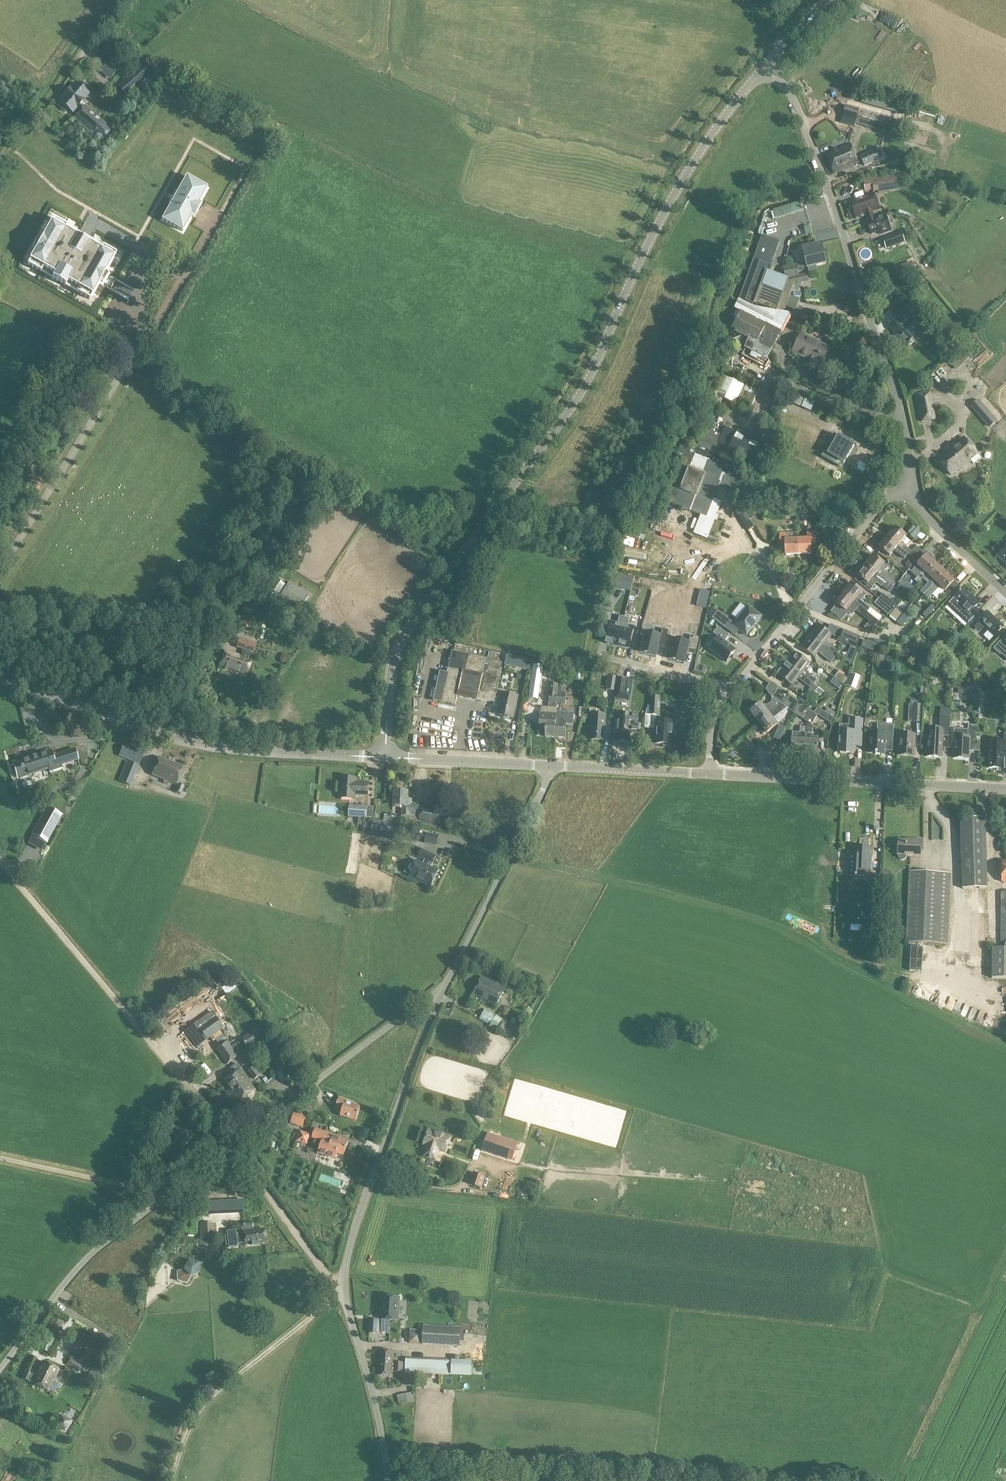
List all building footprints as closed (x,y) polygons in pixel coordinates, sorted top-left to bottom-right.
[(120,68),(110,60),(102,71),(111,78),(120,68)] [(124,94),(153,69),(145,61),(117,86),(124,94)] [(80,89),(74,84),(59,103),(72,114),(88,95),(87,94),(92,89),(85,83),(80,89)] [(74,119),(102,143),(113,130),(85,106),(74,119)] [(846,107),(844,117),(856,120),(855,124),(885,133),(890,118),(859,110),(859,111),(846,107)] [(901,137),(904,126),(891,122),(888,133),(901,137)] [(858,164),(850,145),(827,154),(835,173),(858,164)] [(881,149),(877,151),(876,150),(860,157),(864,167),(881,161),(880,160),(884,159),(881,149)] [(183,232),(192,216),(194,217),(200,205),(198,204),(207,189),(187,177),(178,193),(177,194),(179,195),(174,205),(172,204),(171,205),(162,220),(183,232)] [(872,181),(873,190),(879,190),(880,194),(899,191),(897,177),(872,181)] [(875,220),(872,212),(879,210),(874,194),(851,202),(856,218),(865,214),(868,222),(867,222),(875,220)] [(774,207),(776,217),(801,212),(799,203),(774,207)] [(875,220),(867,222),(872,236),(883,232),(884,234),(892,232),(890,226),(894,224),(891,214),(885,216),(875,220)] [(41,273),(43,270),(54,277),(52,279),(65,287),(67,284),(78,290),(77,293),(90,300),(99,285),(103,287),(110,275),(106,273),(116,254),(91,239),(88,244),(87,244),(87,243),(82,239),(81,240),(80,240),(83,235),(54,219),(43,238),(39,235),(32,248),(36,250),(28,265),(41,273)] [(836,228),(828,231),(831,236),(838,234),(836,228)] [(882,239),(886,250),(906,243),(902,232),(882,239)] [(773,260),(776,253),(779,243),(763,237),(759,247),(740,299),(775,312),(784,313),(786,308),(790,297),(792,291),(793,288),(795,284),(792,283),(788,282),(783,294),(763,287),(768,273),(773,260)] [(826,264),(821,244),(803,249),(807,269),(808,269),(809,274),(817,272),(816,267),(826,264)] [(792,283),(795,284),(793,288),(794,290),(803,288),(801,284),(803,283),(801,276),(799,276),(798,271),(797,266),(796,265),(784,269),(786,279),(787,279),(791,278),(792,283)] [(891,330),(905,346),(908,344),(909,345),(912,345),(916,342),(916,339),(914,338),(916,337),(914,334),(918,330),(906,316),(913,310),(907,303),(907,304),(906,302),(901,297),(889,307),(894,312),(895,311),(896,313),(895,314),(901,320),(902,321),(891,330)] [(775,312),(754,308),(738,301),(734,310),(736,311),(781,333),(791,315),(784,313),(775,312)] [(767,360),(781,333),(736,311),(733,318),(737,320),(732,329),(735,331),(734,333),(742,337),(736,350),(745,354),(743,358),(765,369),(769,361),(767,360)] [(957,347),(969,336),(961,328),(950,339),(957,347)] [(830,350),(801,336),(793,352),(807,359),(806,361),(815,365),(815,364),(821,367),(830,350)] [(947,341),(935,353),(944,362),(956,350),(947,341)] [(961,350),(949,364),(955,369),(967,356),(961,350)] [(750,410),(760,390),(747,384),(745,387),(723,376),(695,438),(700,441),(698,446),(716,455),(717,452),(727,457),(730,451),(759,466),(769,448),(738,433),(726,428),(722,437),(708,430),(723,399),(736,406),(736,407),(743,410),(744,407),(750,410)] [(930,392),(915,395),(921,424),(936,421),(930,392)] [(998,421),(979,400),(971,407),(990,428),(998,421)] [(787,418),(788,426),(798,424),(797,417),(787,418)] [(799,425),(825,437),(828,430),(802,418),(799,425)] [(826,445),(832,449),(826,460),(841,469),(854,446),(833,433),(826,445)] [(950,454),(949,453),(939,461),(951,476),(961,468),(962,469),(970,462),(969,461),(977,454),(964,438),(952,448),(954,450),(950,454)] [(666,500),(704,515),(697,534),(707,539),(709,534),(722,503),(711,498),(716,487),(721,474),(740,478),(742,466),(716,455),(698,446),(693,444),(694,441),(688,439),(683,451),(681,451),(680,453),(684,455),(682,460),(666,500)] [(991,449),(982,450),(983,459),(991,458),(991,449)] [(834,525),(837,518),(827,513),(819,510),(819,518),(834,525)] [(918,541),(925,535),(914,523),(908,528),(918,541)] [(895,528),(887,538),(898,547),(906,537),(895,528)] [(815,531),(803,531),(803,538),(797,539),(797,554),(810,554),(810,544),(815,544),(815,531)] [(789,532),(789,534),(787,534),(787,532),(779,532),(779,544),(780,544),(780,554),(797,554),(797,539),(796,532),(789,532)] [(890,556),(894,552),(905,560),(908,555),(901,549),(898,547),(887,538),(880,548),(890,556)] [(901,549),(908,555),(910,556),(913,552),(904,545),(901,549)] [(917,547),(913,552),(910,556),(916,561),(923,552),(917,547)] [(998,557),(1005,563),(1005,548),(998,557)] [(637,565),(637,556),(625,556),(624,565),(637,565)] [(884,564),(873,556),(865,566),(893,588),(896,583),(893,581),(894,580),(884,572),(888,567),(884,564)] [(923,578),(927,574),(936,565),(927,556),(917,566),(922,570),(919,574),(920,575),(915,580),(918,583),(923,578)] [(842,561),(835,566),(840,575),(848,570),(842,561)] [(945,573),(936,565),(927,574),(923,578),(928,583),(920,592),(924,596),(936,583),(945,573)] [(657,576),(660,568),(655,566),(652,574),(657,576)] [(893,588),(865,566),(858,575),(868,584),(873,588),(877,583),(882,587),(882,586),(890,592),(893,588)] [(936,583),(924,596),(929,600),(940,587),(945,591),(954,582),(945,573),(936,583)] [(631,590),(634,578),(619,575),(616,587),(631,590)] [(634,588),(642,590),(649,592),(651,583),(636,579),(634,588)] [(903,587),(907,582),(903,579),(899,584),(903,587)] [(270,603),(282,587),(273,581),(262,597),(270,603)] [(849,587),(844,594),(865,610),(868,613),(871,609),(862,602),(867,596),(862,592),(852,584),(849,587)] [(284,585),(276,598),(275,597),(271,604),(282,610),(283,608),(295,615),(305,598),(284,585)] [(918,593),(913,589),(909,593),(914,597),(918,593)] [(948,605),(964,620),(967,616),(972,620),(980,612),(975,608),(979,604),(963,589),(948,605)] [(697,606),(706,608),(710,593),(701,591),(697,606)] [(861,615),(865,610),(844,594),(836,604),(846,612),(850,607),(861,615)] [(898,607),(883,595),(879,599),(894,611),(898,607)] [(879,599),(875,604),(890,616),(894,611),(879,599)] [(926,619),(935,608),(930,603),(920,613),(926,619)] [(747,636),(752,629),(756,624),(761,617),(762,617),(761,617),(749,608),(749,607),(748,607),(748,608),(734,626),(734,627),(746,636),(747,636)] [(731,622),(718,612),(712,619),(726,629),(731,622)] [(984,616),(980,612),(972,620),(977,625),(980,622),(989,630),(988,631),(995,637),(1004,627),(987,612),(984,616)] [(248,614),(241,624),(247,629),(250,625),(251,626),(256,620),(248,614)] [(620,617),(618,625),(611,623),(606,644),(613,646),(613,644),(618,646),(624,618),(620,617)] [(880,622),(873,617),(869,622),(865,628),(871,633),(880,622)] [(624,618),(618,646),(630,648),(635,627),(628,626),(629,619),(624,618)] [(818,625),(810,636),(823,646),(831,636),(818,625)] [(718,628),(714,634),(719,638),(710,650),(727,663),(736,651),(725,642),(729,636),(718,628)] [(659,646),(660,642),(666,644),(669,631),(663,629),(662,636),(646,632),(641,652),(657,656),(659,646)] [(842,630),(838,641),(850,645),(856,648),(861,638),(842,630)] [(669,659),(685,662),(688,649),(696,651),(699,637),(691,636),(689,642),(674,639),(669,659)] [(823,646),(810,636),(801,647),(815,657),(818,653),(824,657),(826,654),(833,660),(836,656),(828,650),(823,646)] [(893,645),(898,650),(903,645),(898,640),(893,645)] [(235,648),(252,652),(253,645),(236,641),(235,648)] [(873,652),(876,645),(864,641),(862,648),(873,652)] [(850,663),(856,648),(850,645),(844,660),(850,663)] [(828,650),(836,656),(839,652),(831,646),(828,650)] [(224,651),(220,665),(246,674),(251,660),(224,651)] [(286,652),(279,656),(282,663),(289,660),(286,652)] [(495,703),(502,668),(485,665),(486,659),(452,652),(448,674),(440,672),(434,701),(456,706),(458,697),(477,701),(478,699),(495,703)] [(796,654),(788,665),(801,675),(810,664),(796,654)] [(533,665),(528,698),(539,700),(544,666),(533,665)] [(779,676),(793,686),(801,675),(788,665),(779,676)] [(847,679),(839,673),(835,678),(843,684),(847,679)] [(809,674),(806,679),(814,685),(817,680),(809,674)] [(849,676),(846,686),(856,689),(859,679),(849,676)] [(617,692),(618,678),(608,677),(607,690),(617,692)] [(832,683),(840,689),(843,684),(835,678),(832,683)] [(633,682),(618,679),(617,692),(615,699),(630,701),(633,682)] [(803,683),(811,689),(816,692),(819,688),(814,685),(806,679),(803,683)] [(558,688),(557,704),(571,705),(573,684),(564,684),(564,688),(558,688)] [(550,685),(549,708),(557,708),(557,704),(558,685),(550,685)] [(772,698),(782,705),(789,695),(779,689),(772,698)] [(498,715),(513,719),(518,696),(502,693),(498,715)] [(985,695),(976,694),(975,712),(984,713),(985,695)] [(801,704),(789,695),(782,705),(794,713),(801,704)] [(650,715),(660,716),(661,696),(650,696),(650,715)] [(751,712),(759,723),(781,706),(772,700),(763,706),(762,704),(751,712)] [(801,704),(794,713),(802,719),(803,718),(807,720),(806,721),(812,725),(818,715),(831,723),(834,718),(818,708),(815,713),(801,704)] [(912,723),(923,723),(923,705),(913,705),(912,723)] [(785,710),(781,706),(759,723),(762,727),(760,729),(764,735),(766,733),(767,734),(778,725),(776,723),(781,718),(785,710)] [(556,714),(540,713),(539,731),(546,731),(545,738),(555,738),(556,714)] [(557,713),(556,714),(555,738),(565,738),(565,725),(573,725),(573,714),(557,713)] [(606,716),(592,715),(591,740),(604,741),(606,716)] [(629,735),(638,736),(639,716),(625,716),(625,722),(617,722),(616,742),(629,743),(629,735)] [(940,718),(940,729),(928,729),(927,757),(942,758),(943,737),(949,737),(950,718),(940,718)] [(667,745),(672,745),(673,722),(657,721),(656,744),(664,744),(664,746),(667,746),(667,745)] [(878,733),(870,733),(869,753),(876,754),(876,755),(885,755),(885,747),(884,747),(885,741),(893,741),(894,725),(878,725),(878,733)] [(850,732),(840,731),(839,753),(854,753),(854,747),(861,747),(862,727),(851,726),(850,732)] [(968,726),(968,731),(954,730),(954,738),(955,738),(954,758),(970,759),(970,744),(978,745),(975,727),(968,726)] [(791,753),(804,754),(805,740),(806,733),(793,732),(791,753)] [(1004,751),(1005,751),(1005,734),(1004,734),(1003,741),(990,740),(989,768),(1003,769),(1004,751)] [(915,756),(915,736),(900,735),(899,756),(915,756)] [(818,755),(819,741),(805,740),(804,754),(818,755)] [(139,765),(145,751),(124,743),(119,756),(139,765)] [(61,765),(77,760),(73,750),(57,755),(51,757),(50,755),(49,752),(36,756),(36,755),(36,756),(33,757),(32,757),(22,761),(19,762),(21,768),(20,768),(21,771),(22,770),(24,777),(33,774),(48,769),(50,773),(62,769),(61,765)] [(175,785),(182,767),(159,758),(152,775),(175,785)] [(119,781),(130,786),(139,766),(127,762),(119,781)] [(41,784),(50,783),(48,773),(39,775),(41,784)] [(341,799),(354,800),(354,796),(368,797),(369,783),(355,782),(356,779),(342,778),(341,799)] [(395,793),(395,806),(402,807),(401,816),(411,817),(409,826),(418,828),(422,805),(412,803),(413,800),(408,799),(408,793),(395,793)] [(318,816),(337,816),(337,806),(318,805),(318,816)] [(442,809),(422,805),(418,828),(450,833),(452,822),(440,820),(442,809)] [(373,818),(374,808),(368,807),(369,807),(349,806),(349,818),(367,819),(367,818),(373,818)] [(46,813),(34,834),(48,842),(60,822),(53,818),(54,817),(46,813)] [(384,822),(402,825),(403,819),(385,816),(384,822)] [(986,819),(960,819),(962,890),(988,889),(986,819)] [(371,837),(399,842),(402,825),(384,822),(373,820),(371,837)] [(425,844),(438,846),(439,836),(435,835),(437,834),(437,833),(435,832),(431,831),(430,834),(426,834),(425,844)] [(907,856),(921,857),(922,840),(913,840),(913,841),(899,841),(898,856),(899,856),(899,858),(900,860),(901,861),(904,861),(905,860),(907,858),(907,856)] [(871,871),(871,862),(870,862),(870,849),(855,848),(853,848),(851,849),(850,851),(850,853),(851,855),(852,856),(855,856),(854,871),(871,871)] [(425,861),(432,865),(433,865),(437,856),(422,849),(418,858),(425,861)] [(417,861),(409,876),(431,887),(438,871),(417,861)] [(909,872),(906,943),(948,944),(951,874),(909,872)] [(1005,979),(1005,949),(992,949),(992,978),(1005,979)] [(482,978),(474,994),(497,1005),(505,990),(482,978)] [(956,1003),(953,1011),(967,1017),(972,1005),(965,1002),(963,1006),(956,1003)] [(486,1010),(479,1020),(497,1029),(500,1024),(499,1023),(500,1020),(496,1017),(497,1016),(486,1010)] [(175,1022),(177,1020),(174,1016),(157,1032),(164,1040),(179,1027),(175,1022)] [(216,1016),(200,1028),(208,1040),(225,1027),(216,1016)] [(516,1028),(505,1022),(500,1030),(510,1036),(515,1039),(520,1030),(516,1028)] [(267,1037),(259,1026),(242,1038),(250,1049),(267,1037)] [(267,1037),(257,1044),(260,1049),(262,1048),(263,1050),(271,1044),(267,1037)] [(227,1041),(216,1050),(227,1065),(239,1056),(232,1048),(227,1041)] [(240,1042),(232,1048),(239,1056),(246,1051),(240,1042)] [(261,1076),(255,1067),(249,1072),(255,1080),(261,1076)] [(242,1070),(225,1082),(241,1103),(257,1091),(242,1070)] [(508,1091),(498,1088),(496,1096),(506,1099),(508,1091)] [(343,1110),(341,1116),(356,1121),(361,1108),(355,1106),(355,1104),(339,1098),(336,1107),(343,1110)] [(312,1102),(302,1103),(303,1111),(313,1110),(312,1102)] [(308,1115),(296,1111),(292,1122),(304,1126),(308,1115)] [(312,1133),(301,1129),(297,1140),(308,1144),(312,1133)] [(337,1154),(344,1156),(349,1142),(343,1140),(343,1139),(315,1130),(313,1138),(322,1142),(318,1153),(336,1159),(337,1154)] [(424,1157),(435,1161),(439,1150),(445,1152),(450,1138),(429,1131),(424,1145),(427,1146),(424,1157)] [(483,1149),(513,1159),(517,1146),(487,1136),(483,1149)] [(480,1188),(484,1177),(475,1174),(471,1185),(480,1188)] [(244,1200),(208,1201),(208,1215),(245,1213),(244,1200)] [(238,1245),(246,1244),(246,1246),(266,1243),(265,1229),(253,1230),(252,1222),(244,1223),(245,1234),(237,1235),(237,1231),(227,1232),(228,1236),(226,1236),(227,1246),(229,1246),(229,1248),(238,1247),(238,1245)] [(214,1224),(201,1224),(202,1239),(214,1238),(214,1224)] [(191,1262),(186,1270),(178,1273),(179,1281),(186,1283),(187,1283),(188,1283),(192,1276),(199,1273),(199,1264),(191,1262)] [(398,1321),(400,1298),(383,1297),(381,1320),(371,1320),(370,1333),(390,1334),(390,1320),(398,1321)] [(38,1344),(36,1348),(50,1354),(63,1322),(52,1317),(45,1335),(41,1345),(38,1344)] [(461,1328),(424,1326),(423,1344),(460,1346),(461,1328)] [(110,1353),(93,1341),(86,1352),(88,1354),(85,1359),(100,1369),(110,1353)] [(392,1376),(393,1372),(403,1372),(403,1363),(393,1362),(394,1351),(380,1351),(379,1375),(392,1376)] [(67,1364),(78,1371),(78,1370),(81,1371),(83,1367),(81,1366),(84,1362),(73,1355),(67,1364)] [(432,1379),(432,1374),(471,1376),(471,1364),(414,1361),(413,1373),(420,1374),(419,1379),(432,1379)] [(36,1376),(26,1371),(22,1378),(32,1383),(32,1384),(48,1391),(55,1394),(59,1385),(52,1382),(58,1369),(43,1362),(36,1376)] [(87,1378),(97,1383),(97,1382),(99,1383),(104,1376),(93,1369),(87,1378)] [(400,1401),(412,1396),(410,1390),(398,1395),(400,1401)] [(67,1431),(73,1421),(63,1415),(57,1425),(67,1431)]
